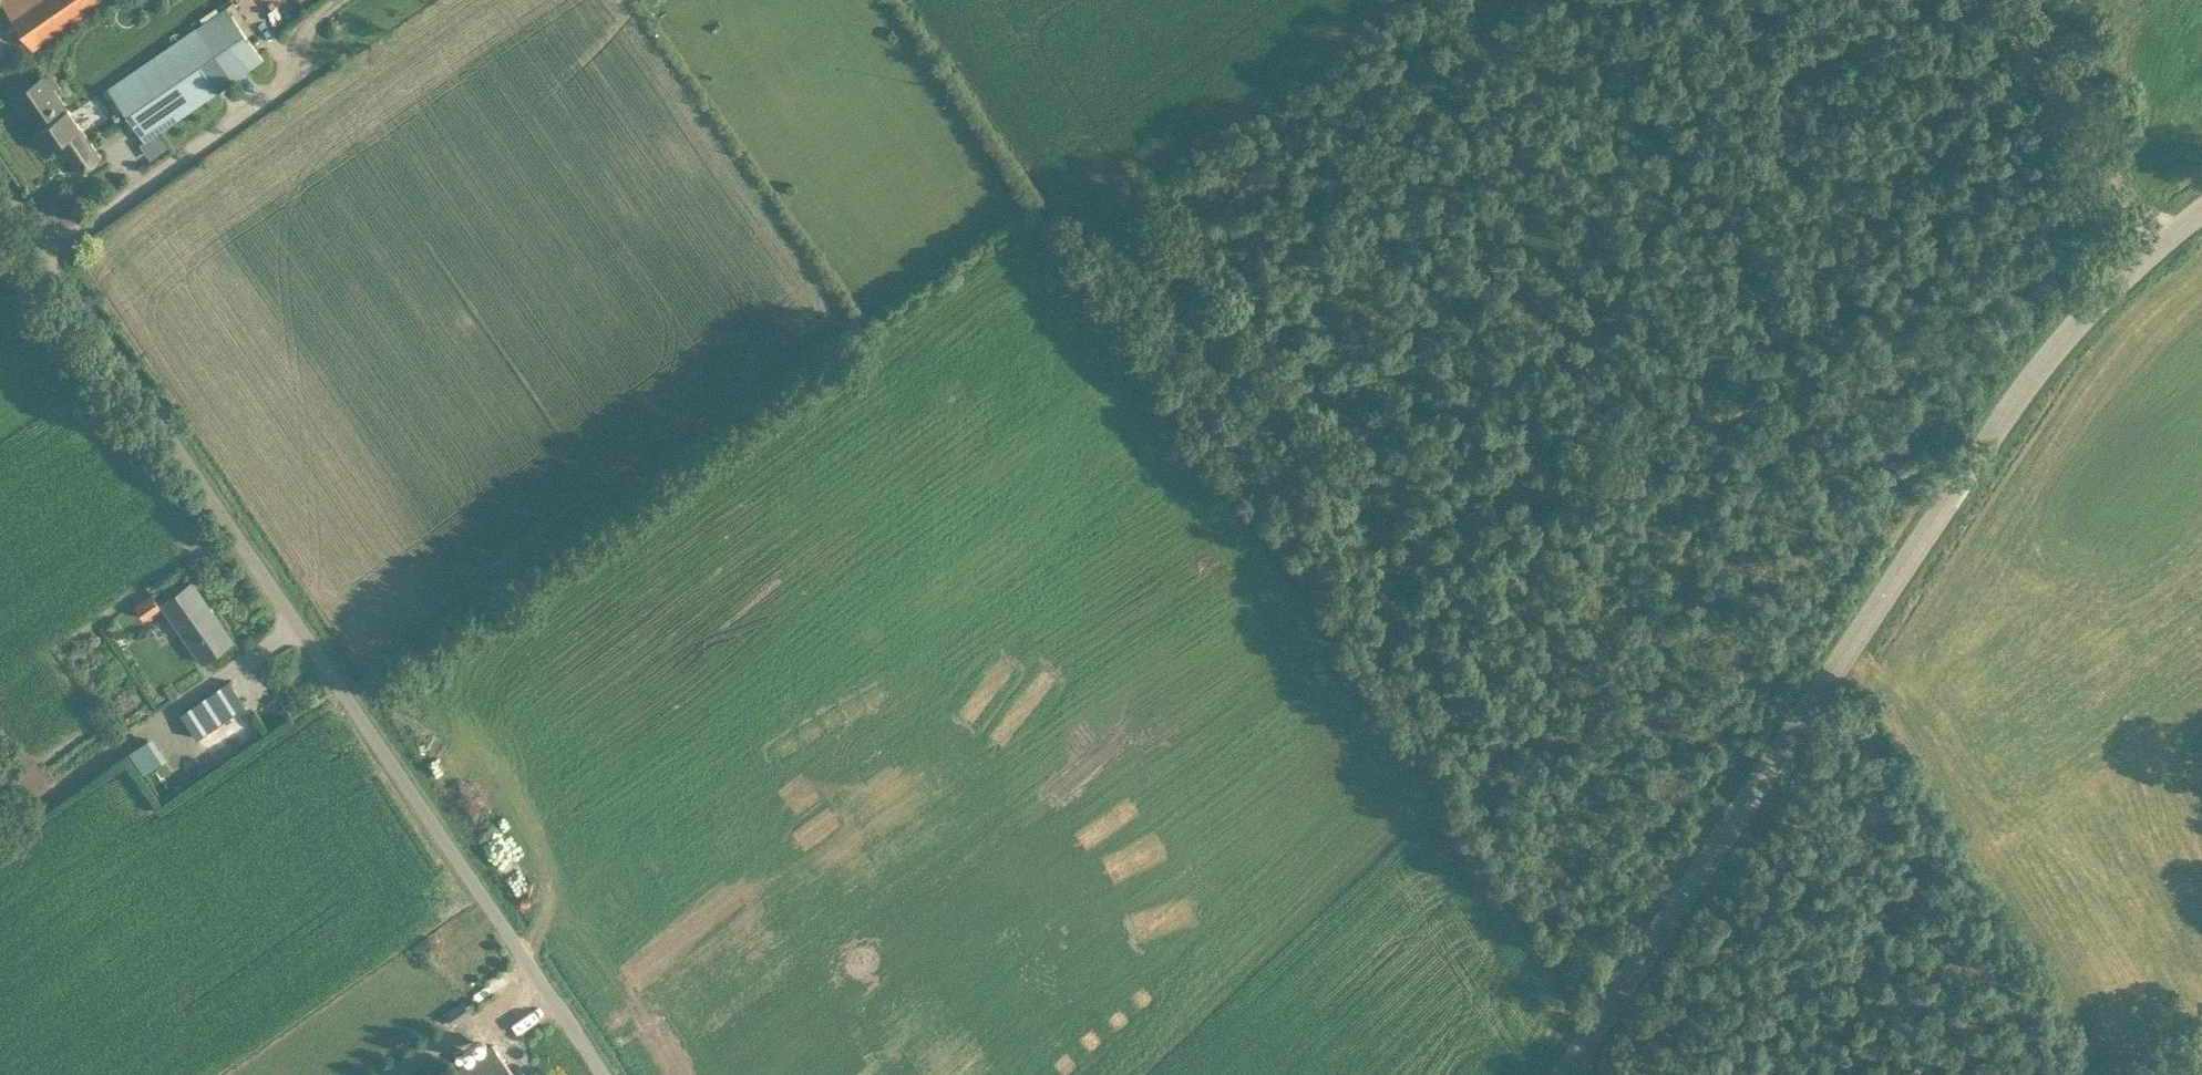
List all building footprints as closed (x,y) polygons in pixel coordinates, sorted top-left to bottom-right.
[(39,52),(106,3),(104,0),(0,0),(39,52)] [(265,58),(226,3),(107,88),(146,142),(265,58)] [(50,70),(12,95),(49,152),(87,127),(50,70)] [(192,578),(159,602),(200,659),(234,635),(192,578)] [(218,668),(171,704),(189,728),(237,693),(218,668)] [(139,763),(158,747),(139,725),(120,741),(139,763)] [(494,1030),(430,1074),(525,1074),(494,1030)]
